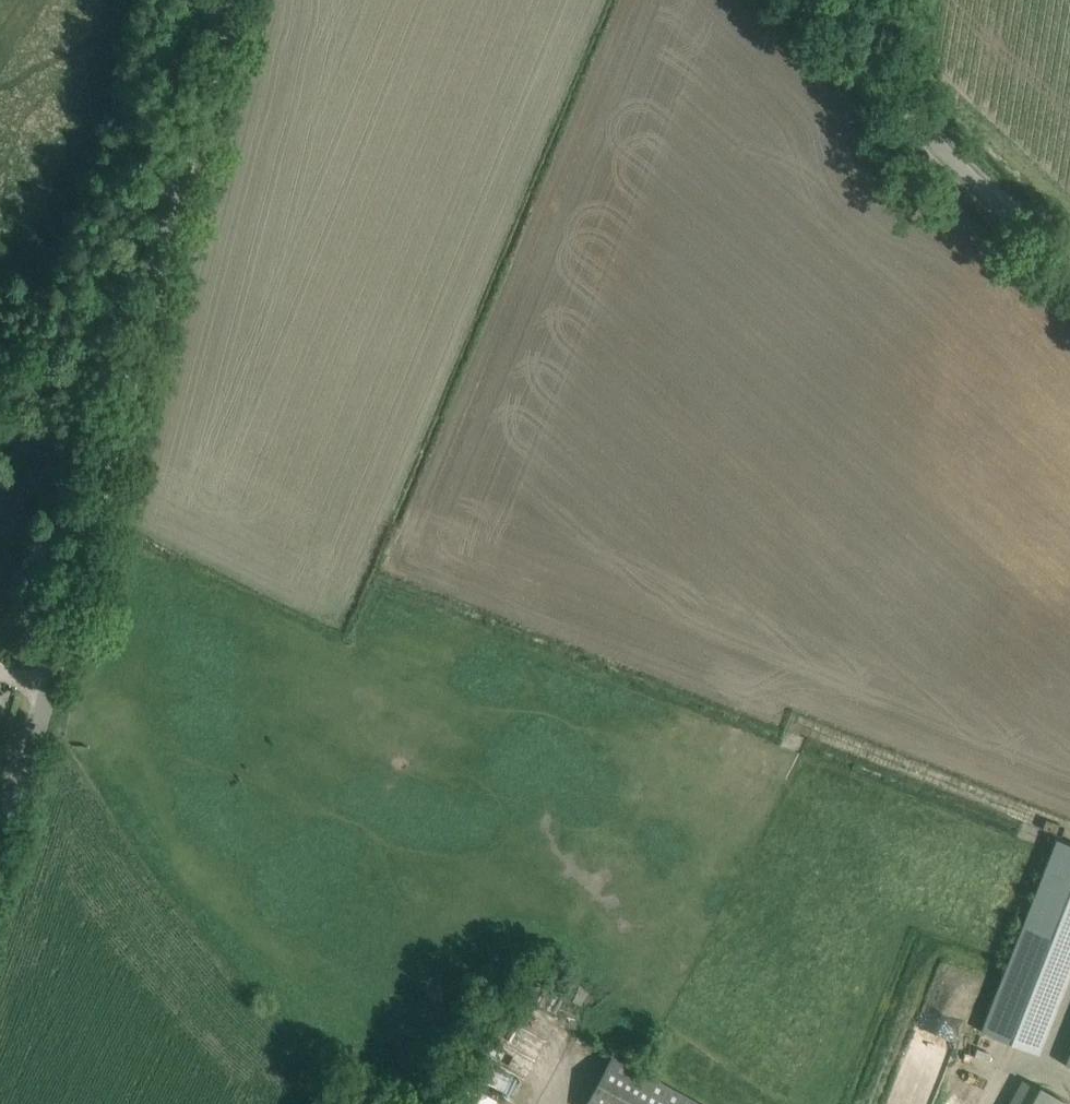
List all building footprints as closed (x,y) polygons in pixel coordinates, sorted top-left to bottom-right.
[(978,1028),(1037,1052),(1069,969),(1069,845),(1054,838),(978,1028)] [(618,1049),(614,1056),(612,1055),(586,1103),(702,1103),(632,1065),(635,1058),(618,1049)] [(1023,1078),(1009,1103),(1069,1103),(1065,1100),(1023,1078)]
